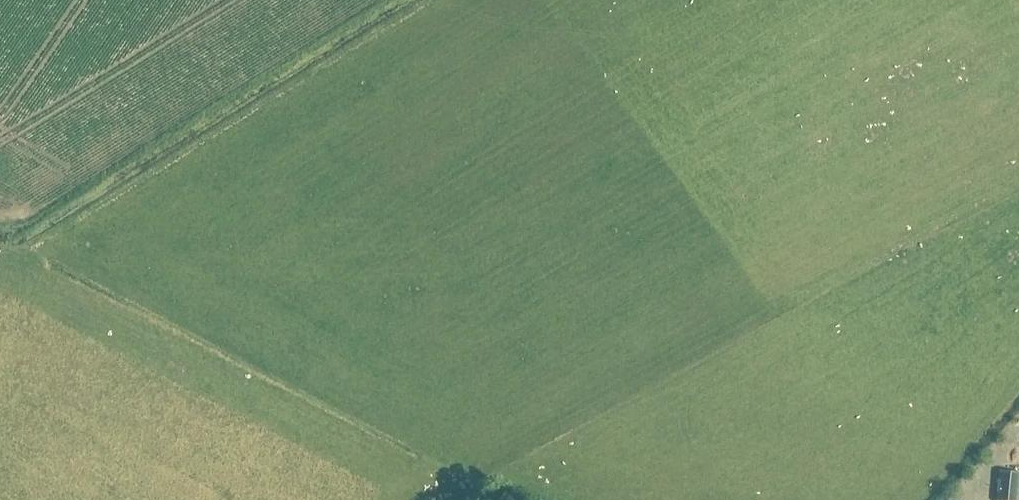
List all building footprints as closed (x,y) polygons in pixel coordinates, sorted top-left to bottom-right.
[(996,499),(1018,499),(1018,471),(999,469),(996,499)]
